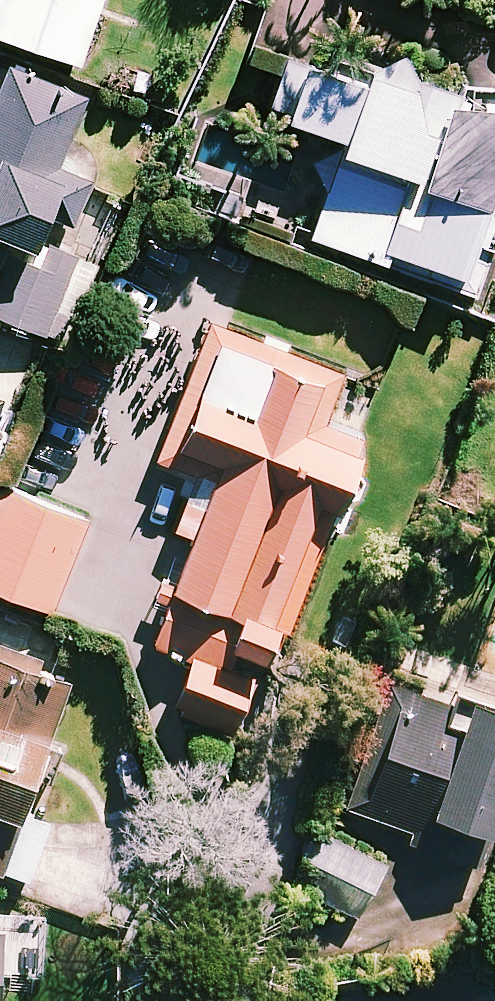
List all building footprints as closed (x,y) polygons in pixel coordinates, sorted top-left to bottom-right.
[(82,59),(102,0),(0,0),(0,31),(82,59)] [(289,50),(273,105),(346,127),(314,233),(392,257),(396,245),(469,267),(478,237),(494,182),(494,98),(372,60),(367,74),(289,50)] [(0,62),(0,287),(1,287),(0,290),(0,313),(62,334),(89,255),(69,248),(94,177),(62,166),(88,92),(0,62)] [(142,634),(264,684),(395,365),(225,297),(175,419),(222,438),(142,634)] [(2,481),(0,486),(0,582),(56,603),(90,513),(2,481)] [(0,644),(0,867),(29,877),(50,818),(24,809),(66,692),(35,681),(43,659),(0,644)] [(389,679),(348,805),(416,827),(412,837),(482,860),(494,821),(494,697),(472,689),(467,705),(389,679)] [(385,861),(315,827),(290,878),(360,912),(385,861)] [(45,926),(0,923),(0,1000),(1,1000),(3,973),(41,975),(45,926)]
